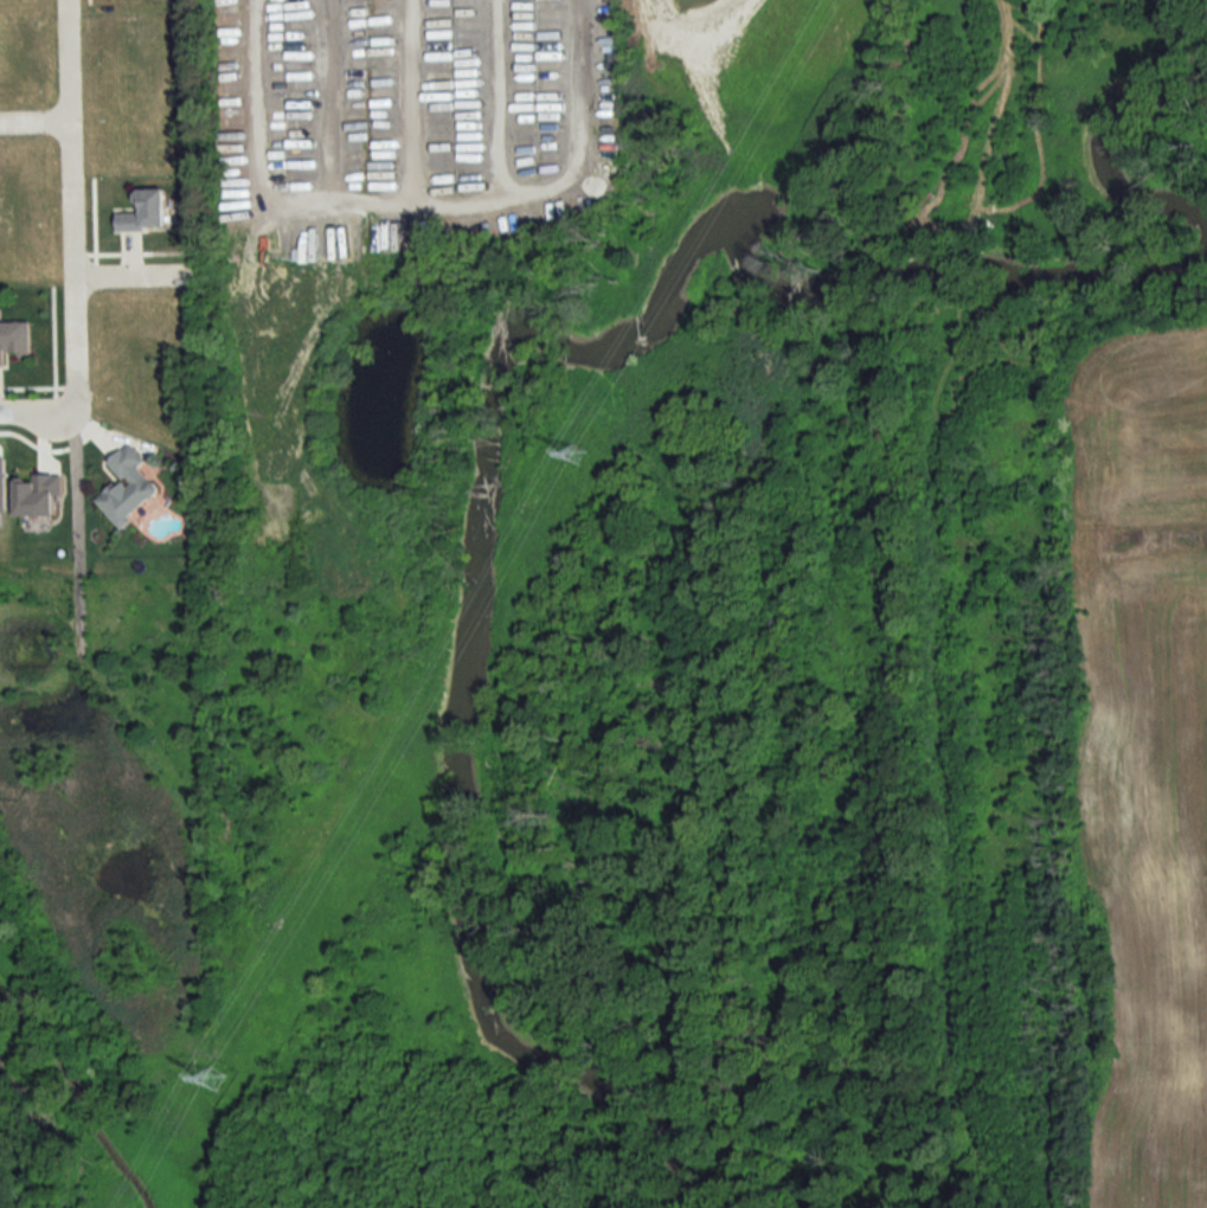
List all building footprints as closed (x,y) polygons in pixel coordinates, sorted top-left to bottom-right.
[(166,189),(139,190),(139,212),(116,213),(116,231),(167,231),(166,189)] [(31,323),(0,323),(0,366),(6,366),(6,353),(31,353),(31,323)] [(108,463),(121,479),(96,500),(120,527),(161,492),(140,467),(146,461),(131,443),(108,463)]
